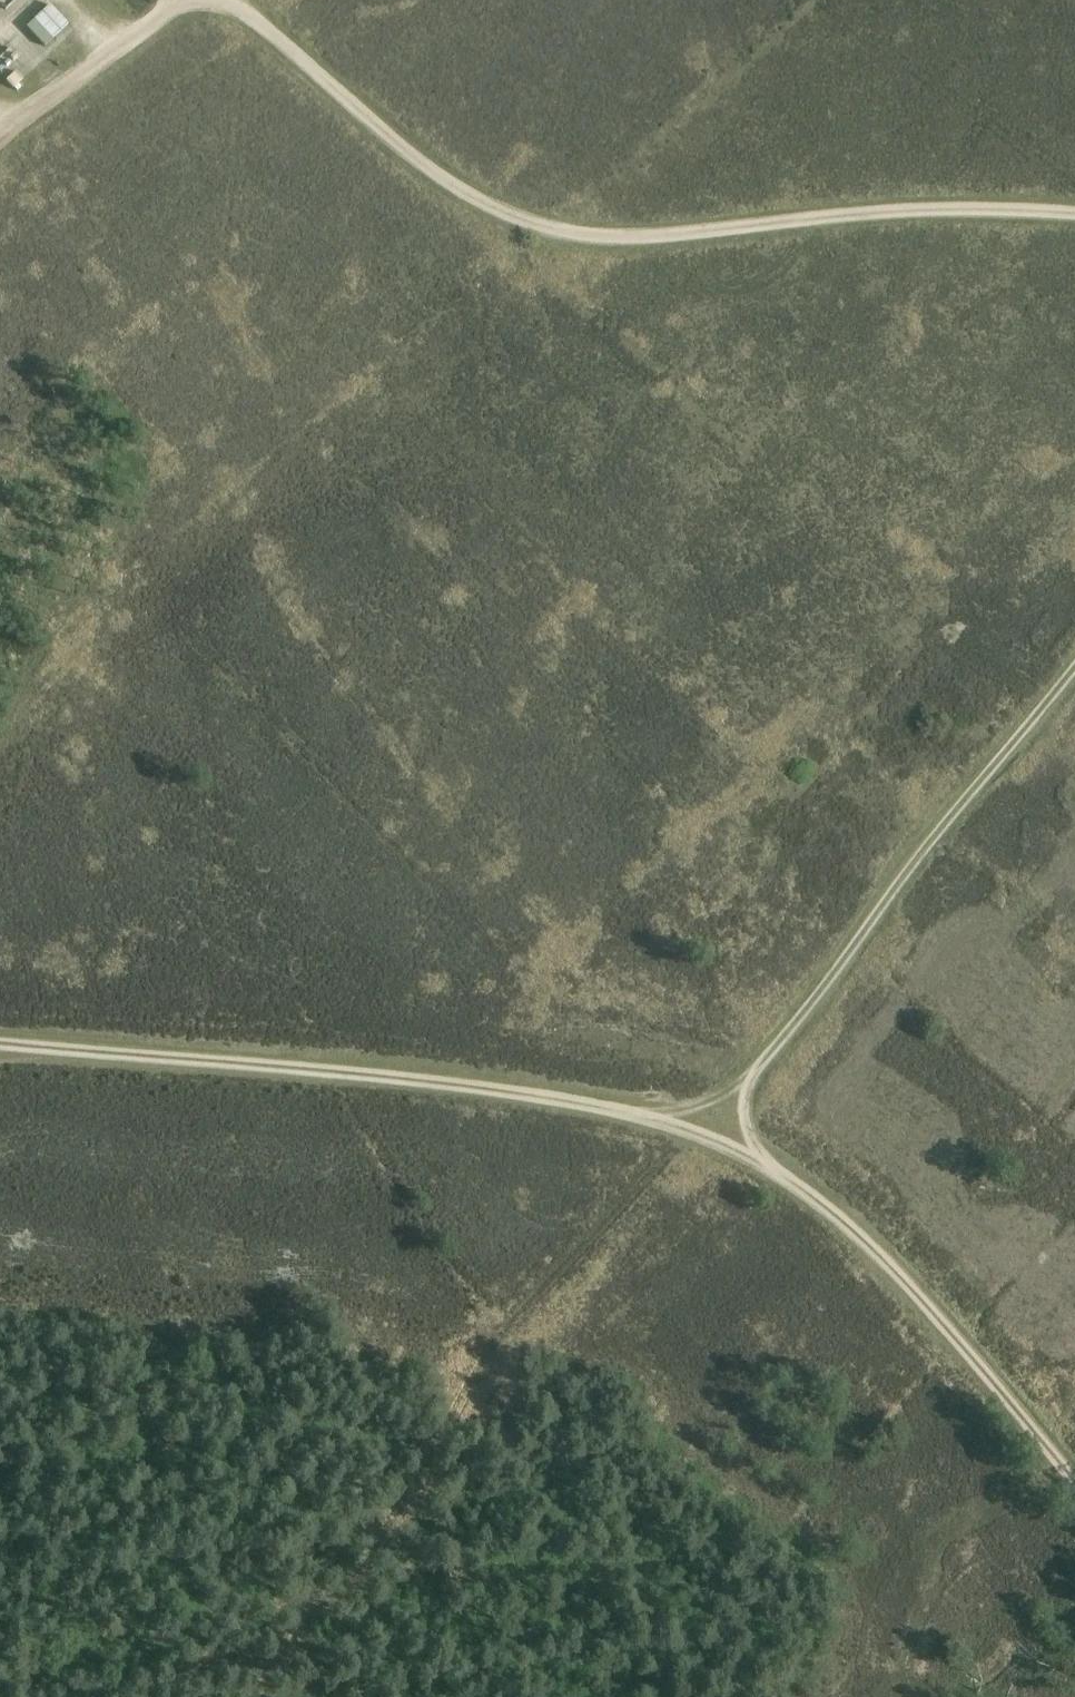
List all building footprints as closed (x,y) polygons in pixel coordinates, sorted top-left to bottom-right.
[(32,17),(50,39),(68,25),(49,3),(32,17)]
